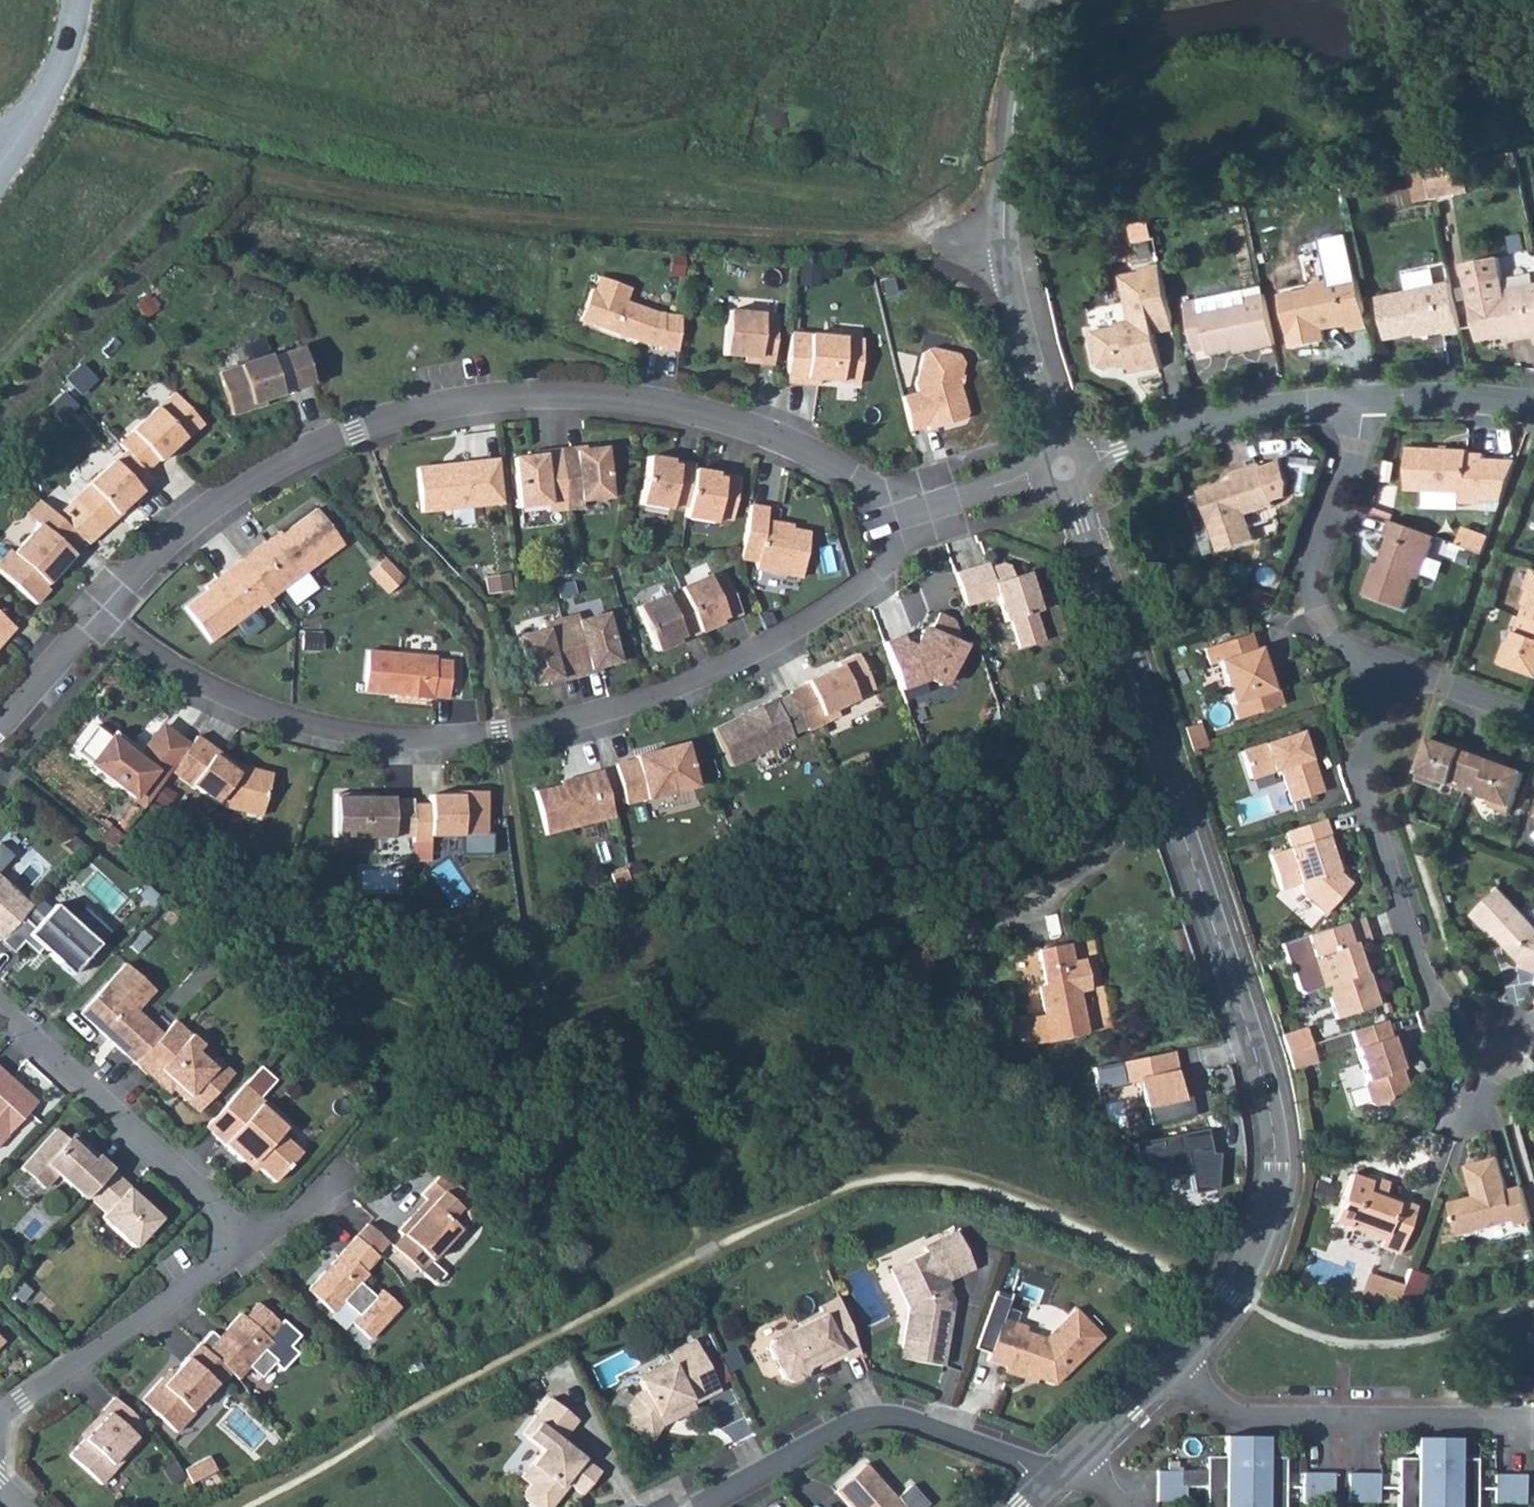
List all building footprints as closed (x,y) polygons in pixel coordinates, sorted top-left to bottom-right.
[(964,151),(947,147),(944,156),(962,160),(964,151)] [(1457,160),(1429,166),(1435,194),(1463,188),(1457,160)] [(1435,194),(1429,166),(1412,170),(1418,198),(1435,194)] [(1326,281),(1308,285),(1300,293),(1274,299),(1286,351),(1315,345),(1311,331),(1339,325),(1340,333),(1364,328),(1343,235),(1318,241),(1326,281)] [(1466,262),(1481,338),(1533,327),(1533,284),(1510,289),(1502,255),(1466,262)] [(1087,333),(1093,362),(1104,366),(1123,361),(1126,366),(1159,358),(1154,329),(1177,325),(1163,260),(1140,265),(1141,268),(1120,273),(1130,317),(1113,322),(1111,327),(1087,333)] [(668,304),(658,303),(625,296),(628,282),(595,276),(592,290),(589,290),(583,322),(644,334),(653,335),(653,336),(663,337),(662,340),(681,342),(685,307),(667,305),(668,304)] [(1454,278),(1379,293),(1388,338),(1424,330),(1425,335),(1443,331),(1444,334),(1465,330),(1454,278)] [(1267,288),(1244,293),(1242,285),(1196,295),(1199,311),(1183,315),(1190,348),(1206,345),(1207,350),(1256,339),(1258,345),(1278,340),(1267,288)] [(1183,315),(1199,311),(1196,295),(1179,299),(1183,315)] [(760,357),(776,359),(781,310),(731,305),(726,349),(747,351),(760,352),(760,357)] [(866,338),(794,331),(789,380),(809,381),(810,376),(822,378),(862,381),(866,338)] [(237,366),(217,372),(230,413),(251,406),(250,402),(262,398),(280,393),(279,391),(310,381),(298,346),(268,356),(267,354),(236,364),(237,366)] [(921,390),(906,394),(914,430),(932,424),(933,428),(968,417),(971,411),(962,381),(967,361),(962,353),(935,346),(926,351),(919,382),(921,390)] [(130,432),(117,443),(124,451),(143,472),(156,460),(157,461),(172,447),(181,438),(183,441),(201,424),(172,392),(155,408),(154,407),(129,431),(130,432)] [(172,447),(175,449),(183,441),(181,438),(172,447)] [(1410,489),(1463,491),(1463,499),(1488,500),(1488,497),(1505,498),(1520,456),(1489,455),(1490,453),(1472,453),(1470,450),(1411,446),(1410,489)] [(585,451),(559,454),(565,509),(583,507),(582,501),(609,498),(604,448),(585,451)] [(87,485),(71,500),(100,531),(117,516),(115,514),(124,506),(139,491),(138,490),(150,479),(143,472),(124,451),(112,461),(111,460),(86,484),(87,485)] [(565,509),(559,454),(532,456),(514,458),(519,508),(546,505),(547,511),(565,509)] [(1206,486),(1225,546),(1262,534),(1254,509),(1283,500),(1281,494),(1293,490),(1296,476),(1290,456),(1271,462),(1269,456),(1238,467),(1241,475),(1206,486)] [(672,461),(648,457),(640,504),(670,509),(671,504),(686,507),(693,470),(671,466),(672,461)] [(497,459),(415,468),(420,512),(502,502),(497,459)] [(671,466),(693,470),(694,465),(672,461),(671,466)] [(717,474),(693,470),(686,507),(685,517),(715,523),(716,517),(732,520),(738,482),(716,478),(717,474)] [(36,499),(29,508),(39,516),(35,521),(37,523),(12,551),(8,548),(0,556),(0,571),(35,602),(48,588),(44,584),(71,554),(69,551),(81,538),(36,499)] [(115,514),(117,516),(125,508),(124,506),(115,514)] [(749,506),(740,559),(756,562),(755,569),(801,577),(809,533),(791,530),(792,526),(765,522),(767,509),(749,506)] [(341,543),(314,507),(279,533),(271,539),(269,536),(239,558),(269,597),(341,543)] [(24,512),(35,521),(39,516),(29,508),(24,512)] [(1393,517),(1387,534),(1393,535),(1385,561),(1379,560),(1367,594),(1405,609),(1417,574),(1422,575),(1436,533),(1393,517)] [(1466,543),(1472,525),(1466,523),(1460,541),(1466,543)] [(1486,550),(1492,531),(1472,525),(1466,543),(1486,550)] [(269,536),(271,539),(279,533),(277,530),(269,536)] [(205,589),(182,606),(208,641),(258,603),(261,606),(270,599),(269,597),(239,558),(225,569),(227,572),(205,589)] [(387,592),(401,578),(383,560),(369,573),(387,592)] [(987,563),(954,574),(964,607),(996,596),(1005,622),(1009,621),(1019,649),(1043,641),(1034,613),(1039,611),(1027,573),(1012,578),(1008,567),(1001,564),(988,568),(987,563)] [(202,586),(205,589),(227,572),(225,569),(202,586)] [(696,629),(698,632),(721,622),(719,618),(739,610),(724,575),(709,581),(707,576),(679,589),(681,594),(696,629)] [(664,595),(636,608),(655,651),(677,641),(676,638),(696,629),(681,594),(667,600),(664,595)] [(719,618),(721,622),(741,613),(739,610),(719,618)] [(1166,615),(1169,623),(1183,619),(1179,610),(1166,615)] [(559,619),(574,673),(600,667),(618,662),(605,614),(578,621),(576,615),(559,619)] [(13,627),(0,615),(0,641),(13,627)] [(899,637),(881,643),(898,691),(924,682),(925,680),(939,686),(943,685),(960,648),(953,645),(956,638),(950,622),(935,616),(928,635),(922,633),(919,634),(914,647),(901,642),(899,637)] [(1516,645),(1510,644),(1504,664),(1533,675),(1533,620),(1526,617),(1516,645)] [(517,638),(530,685),(548,681),(574,673),(559,619),(542,624),(544,631),(517,638)] [(676,638),(677,641),(698,632),(696,629),(676,638)] [(1199,649),(1205,665),(1213,663),(1232,720),(1281,705),(1260,645),(1251,647),(1246,634),(1199,649)] [(434,657),(366,651),(362,690),(394,694),(394,696),(430,700),(430,697),(446,698),(450,662),(434,661),(434,657)] [(805,684),(788,692),(789,695),(804,727),(806,731),(824,722),(821,715),(841,706),(855,700),(853,698),(873,689),(857,655),(837,664),(837,666),(804,681),(805,684)] [(574,673),(575,677),(600,670),(600,667),(574,673)] [(574,673),(548,681),(549,684),(575,677),(574,673)] [(741,716),(712,729),(729,765),(791,737),(790,734),(804,727),(789,695),(775,701),(773,698),(741,713),(741,716)] [(821,715),(824,722),(844,713),(841,706),(821,715)] [(1187,725),(1194,748),(1211,743),(1203,719),(1187,725)] [(73,754),(144,806),(169,771),(187,747),(160,727),(141,753),(137,759),(108,739),(92,728),(73,754)] [(1242,748),(1251,776),(1281,766),(1292,798),(1321,790),(1310,759),(1307,757),(1298,729),(1242,748)] [(113,732),(108,739),(137,759),(141,753),(113,732)] [(187,747),(169,771),(190,785),(191,784),(217,803),(216,804),(259,815),(271,774),(235,765),(231,769),(223,764),(227,759),(194,736),(187,747)] [(1419,778),(1440,785),(1443,778),(1469,788),(1482,750),(1452,738),(1449,743),(1434,738),(1419,778)] [(634,758),(614,763),(624,801),(644,796),(645,798),(693,785),(682,742),(665,747),(665,750),(652,753),(651,750),(634,755),(634,758)] [(1469,788),(1496,798),(1494,805),(1513,811),(1527,771),(1511,765),(1511,761),(1482,750),(1469,788)] [(235,765),(227,759),(223,764),(231,769),(235,765)] [(559,785),(533,792),(544,835),(613,817),(601,770),(566,779),(567,783),(559,785)] [(428,803),(412,803),(412,836),(412,841),(429,841),(429,835),(460,835),(461,834),(485,833),(485,791),(459,791),(459,795),(447,795),(428,794),(428,803)] [(359,793),(335,793),(334,836),(358,836),(358,838),(391,837),(391,836),(412,836),(412,803),(412,799),(391,798),(391,797),(372,797),(360,797),(359,793)] [(1290,828),(1296,845),(1274,853),(1286,890),(1306,883),(1310,895),(1328,912),(1354,882),(1337,866),(1341,859),(1333,854),(1328,835),(1334,833),(1328,816),(1290,828)] [(0,845),(0,872),(15,856),(1,844),(0,845)] [(628,869),(631,881),(643,878),(640,866),(628,869)] [(618,894),(631,888),(623,869),(610,875),(618,894)] [(1,940),(2,939),(25,914),(31,906),(0,876),(0,939),(1,940)] [(1503,890),(1472,917),(1495,943),(1499,939),(1523,965),(1521,971),(1533,975),(1533,925),(1503,890)] [(25,914),(2,939),(14,951),(24,940),(38,952),(43,946),(73,973),(102,941),(58,902),(37,925),(25,914)] [(163,918),(187,937),(197,925),(174,906),(163,918)] [(1366,914),(1285,941),(1294,965),(1296,964),(1304,987),(1310,990),(1330,983),(1332,987),(1342,1018),(1387,1003),(1376,970),(1364,974),(1361,963),(1368,960),(1361,944),(1375,940),(1366,914)] [(1035,949),(1019,952),(1029,1013),(1045,1011),(1035,949)] [(1033,1022),(1037,1046),(1037,1049),(1091,1038),(1083,997),(1094,995),(1088,966),(1077,967),(1073,949),(1044,955),(1053,991),(1044,992),(1051,1019),(1033,1022)] [(1368,960),(1361,963),(1364,974),(1376,970),(1372,959),(1368,960)] [(135,1064),(162,1034),(136,1011),(131,1007),(150,987),(125,964),(79,1014),(135,1064)] [(131,1007),(136,1011),(154,991),(150,987),(131,1007)] [(1351,1028),(1368,1077),(1365,1085),(1368,1097),(1378,1102),(1389,1098),(1391,1094),(1408,1087),(1402,1069),(1398,1057),(1405,1054),(1398,1034),(1392,1036),(1386,1018),(1351,1028)] [(162,1034),(135,1064),(146,1075),(154,1074),(154,1082),(164,1090),(173,1088),(177,1084),(188,1094),(184,1098),(198,1111),(232,1073),(216,1059),(210,1065),(195,1052),(201,1045),(174,1021),(162,1034)] [(1033,1022),(1019,1026),(1023,1048),(1037,1046),(1033,1022)] [(1285,1031),(1291,1049),(1316,1040),(1310,1024),(1285,1031)] [(1291,1049),(1295,1065),(1321,1057),(1316,1040),(1291,1049)] [(1178,1073),(1174,1052),(1119,1063),(1123,1084),(1132,1082),(1140,1087),(1144,1107),(1146,1106),(1150,1126),(1194,1116),(1189,1092),(1183,1093),(1182,1087),(1181,1087),(1177,1088),(1174,1074),(1178,1073)] [(1398,1057),(1402,1069),(1409,1066),(1405,1054),(1398,1057)] [(259,1066),(205,1127),(242,1161),(246,1156),(274,1182),(301,1153),(280,1133),(285,1128),(259,1105),(263,1101),(259,1098),(275,1080),(259,1066)] [(36,1103),(13,1082),(6,1081),(2,1077),(5,1074),(0,1070),(0,1143),(36,1103)] [(177,1084),(173,1088),(184,1098),(188,1094),(177,1084)] [(56,1174),(84,1199),(87,1196),(110,1169),(80,1142),(76,1147),(67,1139),(56,1129),(20,1168),(43,1188),(56,1174)] [(1208,1129),(1134,1144),(1138,1161),(1164,1180),(1191,1174),(1195,1194),(1218,1190),(1220,1154),(1213,1153),(1208,1129)] [(67,1139),(76,1147),(80,1142),(71,1134),(67,1139)] [(1461,1234),(1515,1218),(1517,1224),(1533,1219),(1523,1185),(1508,1190),(1498,1157),(1467,1168),(1475,1196),(1452,1202),(1461,1234)] [(110,1169),(87,1196),(105,1213),(100,1218),(134,1248),(160,1218),(127,1189),(130,1187),(110,1169)] [(1341,1203),(1354,1208),(1349,1224),(1384,1238),(1382,1246),(1400,1252),(1417,1204),(1385,1193),(1378,1190),(1381,1183),(1367,1178),(1352,1173),(1341,1203)] [(1335,1220),(1349,1224),(1354,1208),(1341,1203),(1335,1220)] [(459,1229),(431,1204),(423,1213),(415,1221),(411,1217),(398,1231),(402,1235),(393,1246),(421,1272),(459,1229)] [(418,1209),(411,1217),(415,1221),(423,1213),(418,1209)] [(376,1255),(388,1242),(368,1224),(356,1237),(376,1255)] [(925,1252),(890,1269),(908,1308),(900,1358),(942,1365),(953,1301),(950,1301),(946,1292),(941,1282),(973,1267),(956,1231),(923,1247),(925,1252)] [(376,1255),(356,1237),(331,1264),(334,1266),(327,1273),(325,1271),(308,1290),(333,1313),(343,1302),(358,1316),(352,1323),(370,1339),(400,1307),(382,1290),(375,1297),(360,1283),(368,1274),(365,1271),(378,1257),(376,1255)] [(331,1264),(325,1271),(327,1273),(334,1266),(331,1264)] [(1363,1292),(1379,1298),(1375,1309),(1378,1310),(1395,1309),(1403,1285),(1369,1273),(1363,1292)] [(11,1280),(4,1288),(15,1298),(22,1290),(11,1280)] [(941,1282),(946,1292),(952,1289),(947,1280),(941,1282)] [(1358,1303),(1375,1309),(1379,1298),(1363,1292),(1358,1303)] [(859,1353),(837,1297),(818,1307),(820,1311),(793,1325),(794,1328),(771,1340),(768,1349),(783,1378),(793,1381),(795,1373),(814,1364),(817,1369),(832,1361),(835,1366),(859,1353)] [(225,1329),(229,1333),(222,1341),(218,1338),(211,1331),(199,1344),(230,1372),(237,1379),(249,1367),(260,1378),(276,1360),(264,1350),(272,1342),(267,1338),(280,1324),(257,1303),(244,1317),(240,1313),(225,1329)] [(1027,1326),(1007,1319),(1005,1324),(1000,1322),(986,1360),(1004,1366),(1008,1373),(1020,1377),(1026,1374),(1028,1370),(1035,1373),(1037,1378),(1055,1384),(1103,1337),(1075,1308),(1044,1338),(1025,1331),(1027,1326)] [(229,1333),(225,1329),(218,1338),(222,1341),(229,1333)] [(694,1339),(683,1345),(693,1367),(704,1361),(694,1339)] [(199,1344),(173,1372),(166,1381),(162,1377),(141,1400),(176,1432),(193,1413),(191,1410),(215,1384),(217,1387),(230,1372),(199,1344)] [(666,1353),(669,1360),(636,1377),(638,1381),(671,1364),(693,1404),(719,1391),(704,1361),(693,1367),(683,1345),(666,1353)] [(693,1404),(671,1364),(638,1381),(643,1390),(633,1395),(617,1419),(650,1441),(660,1426),(658,1422),(672,1415),(674,1419),(695,1408),(693,1404)] [(795,1373),(793,1381),(817,1369),(814,1364),(795,1373)] [(162,1377),(166,1381),(173,1372),(170,1369),(162,1377)] [(1026,1374),(1020,1377),(1035,1383),(1037,1378),(1035,1373),(1028,1370),(1026,1374)] [(145,1426),(114,1397),(103,1409),(107,1413),(83,1440),(69,1455),(101,1484),(116,1468),(111,1464),(135,1437),(145,1426)] [(549,1398),(522,1433),(527,1436),(526,1438),(542,1450),(521,1477),(531,1485),(526,1492),(527,1500),(536,1506),(552,1506),(565,1490),(561,1487),(566,1481),(570,1484),(583,1494),(600,1472),(561,1441),(577,1420),(549,1398)] [(79,1436),(83,1440),(107,1413),(103,1409),(79,1436)] [(658,1422),(660,1426),(674,1419),(672,1415),(658,1422)] [(1209,1506),(1285,1506),(1285,1458),(1267,1458),(1267,1436),(1225,1435),(1225,1457),(1208,1457),(1209,1506)] [(111,1464),(116,1468),(140,1441),(135,1437),(111,1464)] [(1401,1506),(1482,1506),(1481,1459),(1463,1459),(1463,1437),(1418,1437),(1418,1458),(1400,1458),(1401,1506)] [(179,1469),(188,1481),(213,1465),(204,1452),(179,1469)] [(865,1464),(835,1491),(850,1506),(903,1506),(865,1464)] [(1157,1469),(1157,1484),(1157,1499),(1186,1499),(1186,1470),(1157,1469)] [(1307,1471),(1307,1500),(1323,1501),(1335,1501),(1336,1471),(1307,1471)] [(1351,1471),(1351,1501),(1366,1501),(1381,1501),(1380,1472),(1351,1471)] [(1498,1472),(1499,1501),(1513,1501),(1527,1501),(1527,1472),(1498,1472)] [(570,1484),(566,1481),(561,1487),(565,1490),(570,1484)]
